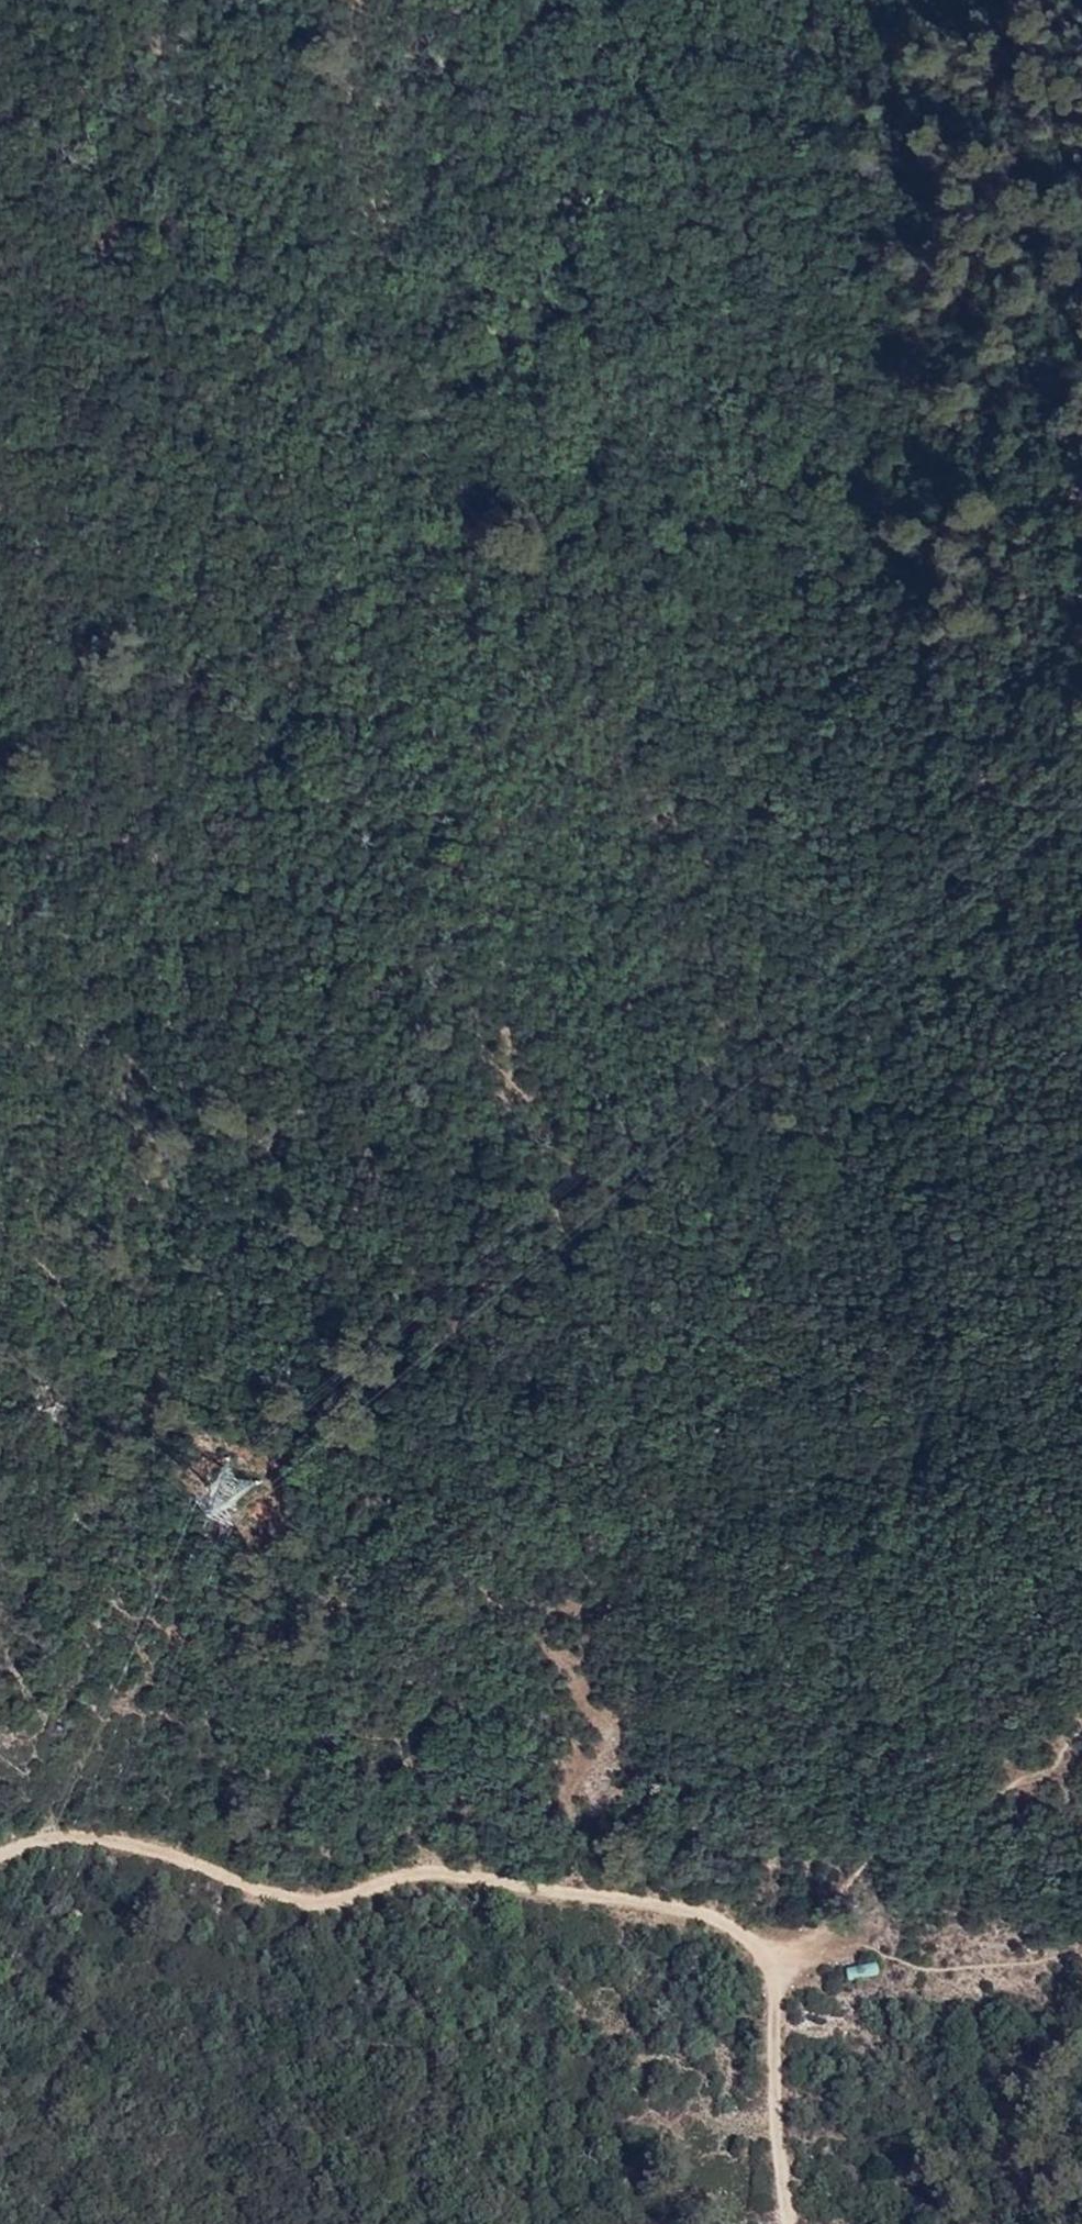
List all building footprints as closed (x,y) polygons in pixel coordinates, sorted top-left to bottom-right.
[(226,1460),(207,1486),(234,1506),(253,1480),(226,1460)]
